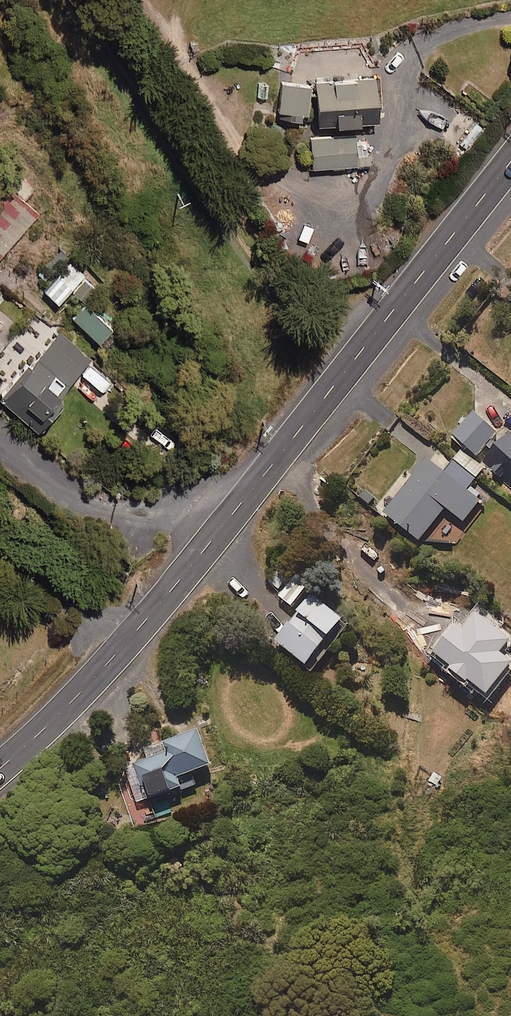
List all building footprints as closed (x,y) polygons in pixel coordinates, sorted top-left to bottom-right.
[(321,127),(380,123),(377,79),(318,83),(321,127)] [(309,114),(312,87),(283,84),(280,111),(309,114)] [(314,169),(370,165),(368,134),(312,138),(314,169)] [(19,236),(8,226),(39,193),(9,165),(0,176),(0,257),(19,236)] [(59,302),(86,276),(72,261),(45,287),(59,302)] [(101,342),(113,329),(89,306),(76,319),(101,342)] [(37,429),(92,357),(59,332),(29,372),(26,370),(1,402),(37,429)] [(477,457),(497,433),(472,413),(452,437),(477,457)] [(509,431),(484,462),(510,485),(510,433),(509,431)] [(468,492),(485,471),(463,453),(447,474),(430,461),(398,501),(386,515),(421,544),(448,511),(466,525),(483,504),(468,492)] [(298,575),(279,597),(293,609),(313,587),(298,575)] [(332,642),(345,623),(313,596),(275,641),(307,668),(323,652),(321,650),(329,640),(332,642)] [(132,787),(141,809),(147,806),(153,822),(173,814),(169,802),(200,791),(195,778),(215,770),(200,731),(146,751),(151,763),(112,777),(118,792),(132,787)]
